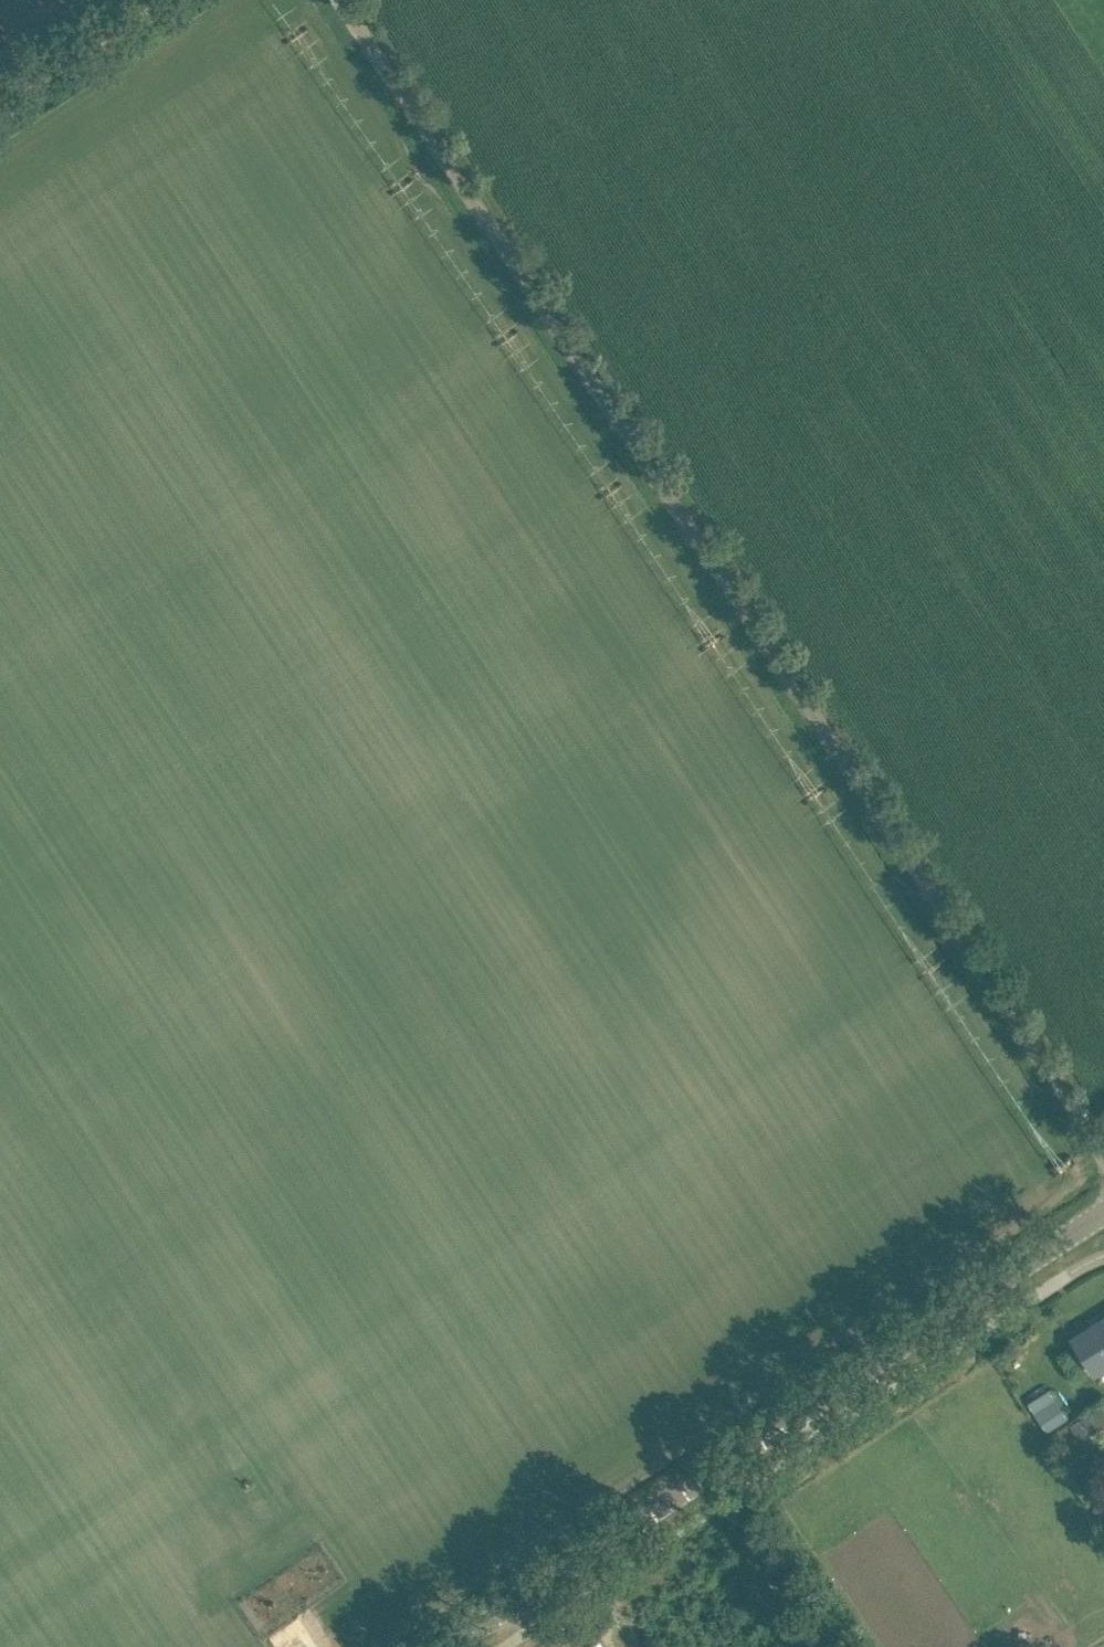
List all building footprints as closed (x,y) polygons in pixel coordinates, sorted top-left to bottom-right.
[(1093,1368),(1103,1361),(1103,1320),(1098,1323),(1099,1326),(1093,1330),(1091,1328),(1074,1339),(1093,1368)] [(1073,1427),(1083,1440),(1103,1424),(1103,1404),(1102,1405),(1073,1427)]
